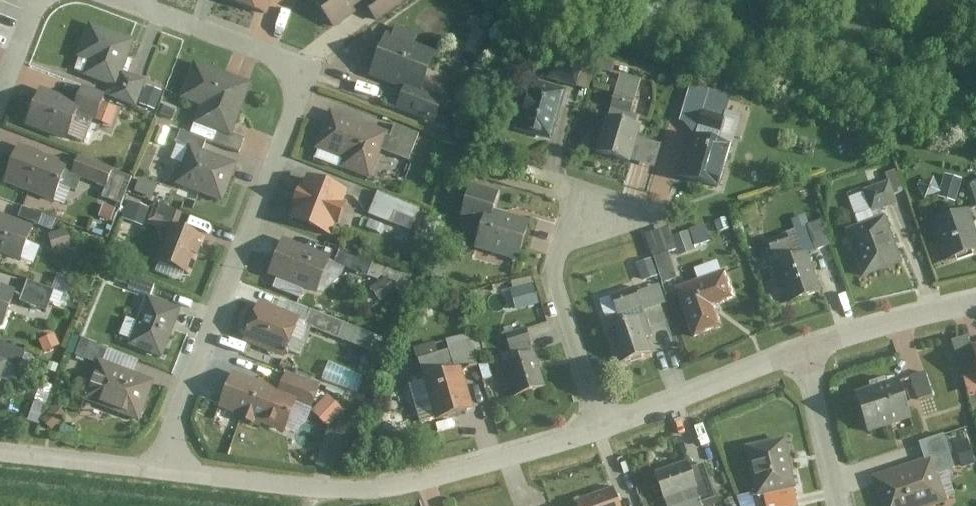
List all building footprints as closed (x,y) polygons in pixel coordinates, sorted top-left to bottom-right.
[(271,15),(277,0),(234,0),(271,15)] [(314,1),(335,28),(372,0),(315,0),(314,1)] [(369,6),(378,18),(402,0),(377,0),(369,6)] [(385,37),(371,77),(403,88),(397,108),(438,122),(447,95),(428,89),(439,56),(417,48),(422,33),(399,25),(393,40),(385,37)] [(136,42),(92,27),(81,61),(92,65),(88,76),(120,87),(136,42)] [(259,83),(195,60),(180,101),(207,111),(202,126),(239,139),(259,83)] [(579,88),(582,76),(555,69),(552,81),(579,88)] [(519,133),(560,145),(575,93),(533,81),(519,133)] [(138,108),(156,114),(163,92),(145,86),(138,108)] [(80,106),(43,91),(29,126),(73,144),(84,115),(102,123),(111,100),(87,90),(80,106)] [(333,110),(318,147),(345,158),(341,168),(373,179),(377,169),(391,131),(333,110)] [(599,156),(635,166),(645,129),(609,119),(599,156)] [(421,133),(397,125),(388,151),(412,159),(421,133)] [(863,150),(858,130),(841,134),(846,154),(863,150)] [(698,139),(686,178),(724,189),(736,150),(698,139)] [(190,146),(175,185),(227,205),(242,166),(190,146)] [(24,148),(8,187),(60,207),(75,169),(24,148)] [(129,177),(87,162),(80,179),(107,189),(103,197),(120,203),(129,177)] [(897,169),(887,173),(895,195),(905,191),(897,169)] [(965,177),(948,172),(941,196),(958,201),(965,177)] [(300,207),(294,222),(337,240),(343,226),(347,228),(355,209),(348,206),(353,194),(311,176),(305,191),(301,190),(295,205),(300,207)] [(144,178),(139,192),(155,198),(161,184),(144,178)] [(936,178),(924,182),(928,194),(940,189),(936,178)] [(894,203),(887,181),(845,194),(852,216),(894,203)] [(482,226),(475,248),(523,263),(535,225),(499,213),(504,199),(471,189),(461,220),(482,226)] [(423,208),(381,194),(374,213),(416,227),(423,208)] [(147,203),(129,197),(124,213),(142,218),(147,203)] [(791,307),(824,296),(810,256),(832,249),(816,204),(805,208),(810,222),(787,229),(789,236),(769,242),(791,307)] [(975,256),(975,216),(974,210),(935,221),(948,264),(975,256)] [(0,213),(0,257),(25,266),(40,229),(0,213)] [(727,218),(717,221),(720,232),(730,229),(727,218)] [(854,232),(870,280),(904,269),(888,221),(854,232)] [(670,226),(645,235),(653,256),(658,272),(660,278),(678,272),(671,252),(678,250),(674,236),(670,226)] [(159,264),(192,277),(207,240),(173,227),(159,264)] [(69,229),(51,234),(55,249),(73,245),(69,229)] [(685,247),(695,275),(712,269),(705,247),(699,249),(693,230),(674,236),(678,250),(685,247)] [(286,240),(272,277),(283,281),(278,292),(304,302),(308,291),(323,297),(338,260),(286,240)] [(658,272),(653,256),(634,262),(639,278),(658,272)] [(696,342),(729,331),(723,316),(722,312),(742,305),(732,274),(679,292),(696,342)] [(399,290),(388,276),(372,288),(383,302),(399,290)] [(135,277),(131,288),(152,295),(156,284),(135,277)] [(56,290),(31,281),(24,301),(49,310),(56,290)] [(533,283),(512,288),(517,308),(539,303),(533,283)] [(627,321),(612,326),(626,368),(665,355),(655,323),(676,316),(665,283),(619,298),(627,321)] [(9,332),(23,294),(0,285),(0,328),(9,332)] [(132,348),(168,361),(186,313),(150,299),(132,348)] [(266,306),(249,345),(291,362),(308,323),(266,306)] [(378,346),(381,330),(348,323),(345,339),(378,346)] [(54,331),(41,337),(48,354),(61,348),(54,331)] [(528,332),(506,340),(511,355),(533,348),(528,332)] [(9,373),(20,378),(29,354),(0,343),(0,396),(9,373)] [(550,390),(538,354),(515,362),(528,398),(550,390)] [(86,402),(144,424),(160,384),(101,362),(86,402)] [(332,374),(349,379),(348,382),(357,385),(361,371),(335,363),(332,374)] [(481,412),(468,370),(432,382),(446,423),(481,412)] [(929,375),(914,379),(920,402),(935,398),(929,375)] [(283,394),(235,377),(222,409),(288,435),(300,403),(317,409),(323,391),(288,378),(283,394)] [(877,391),(857,398),(869,436),(918,421),(906,383),(894,387),(892,380),(875,385),(877,391)] [(317,415),(330,428),(346,411),(333,398),(317,415)] [(35,400),(27,421),(39,425),(47,404),(35,400)] [(59,406),(45,420),(53,429),(68,415),(59,406)] [(339,470),(352,435),(334,428),(322,464),(339,470)] [(947,439),(928,444),(935,467),(937,475),(956,469),(947,439)] [(789,442),(748,450),(758,501),(769,497),(799,493),(789,442)] [(657,477),(666,505),(703,505),(694,473),(690,466),(657,477)] [(878,485),(885,505),(927,505),(945,500),(937,475),(935,467),(878,485)] [(709,469),(694,473),(703,505),(710,505),(719,503),(709,469)] [(581,504),(581,505),(626,505),(618,490),(581,504)] [(770,505),(800,505),(799,493),(769,497),(770,505)]
